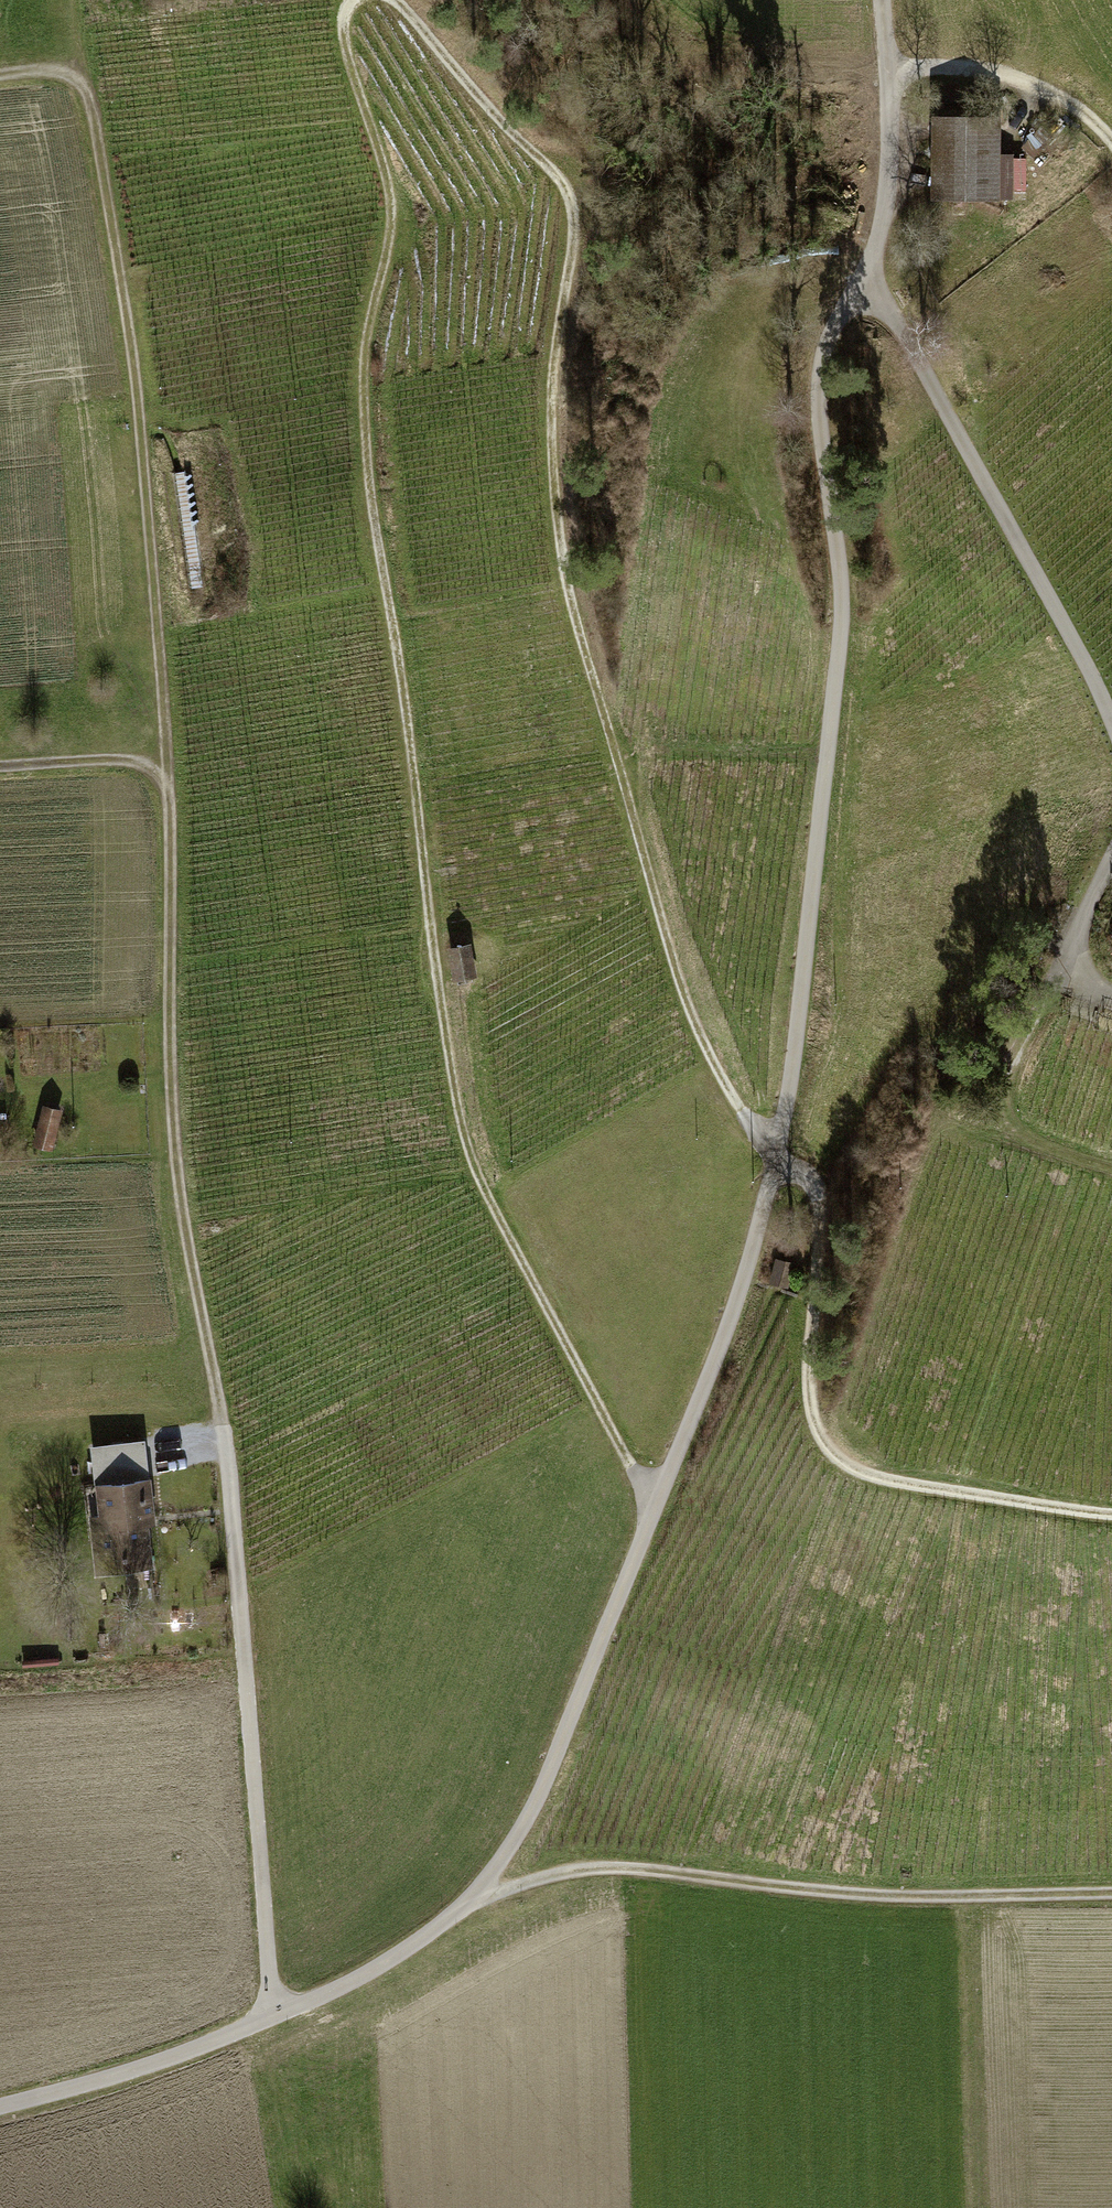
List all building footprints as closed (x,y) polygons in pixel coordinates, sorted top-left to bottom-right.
[(947,119),(946,194),(1009,195),(1010,121),(947,119)] [(189,470),(170,475),(178,518),(177,518),(180,537),(190,608),(209,606),(189,470)] [(450,979),(471,975),(464,944),(443,948),(450,979)] [(61,1110),(43,1106),(35,1145),(53,1149),(61,1110)] [(159,1494),(103,1494),(103,1574),(160,1574),(159,1494)]
